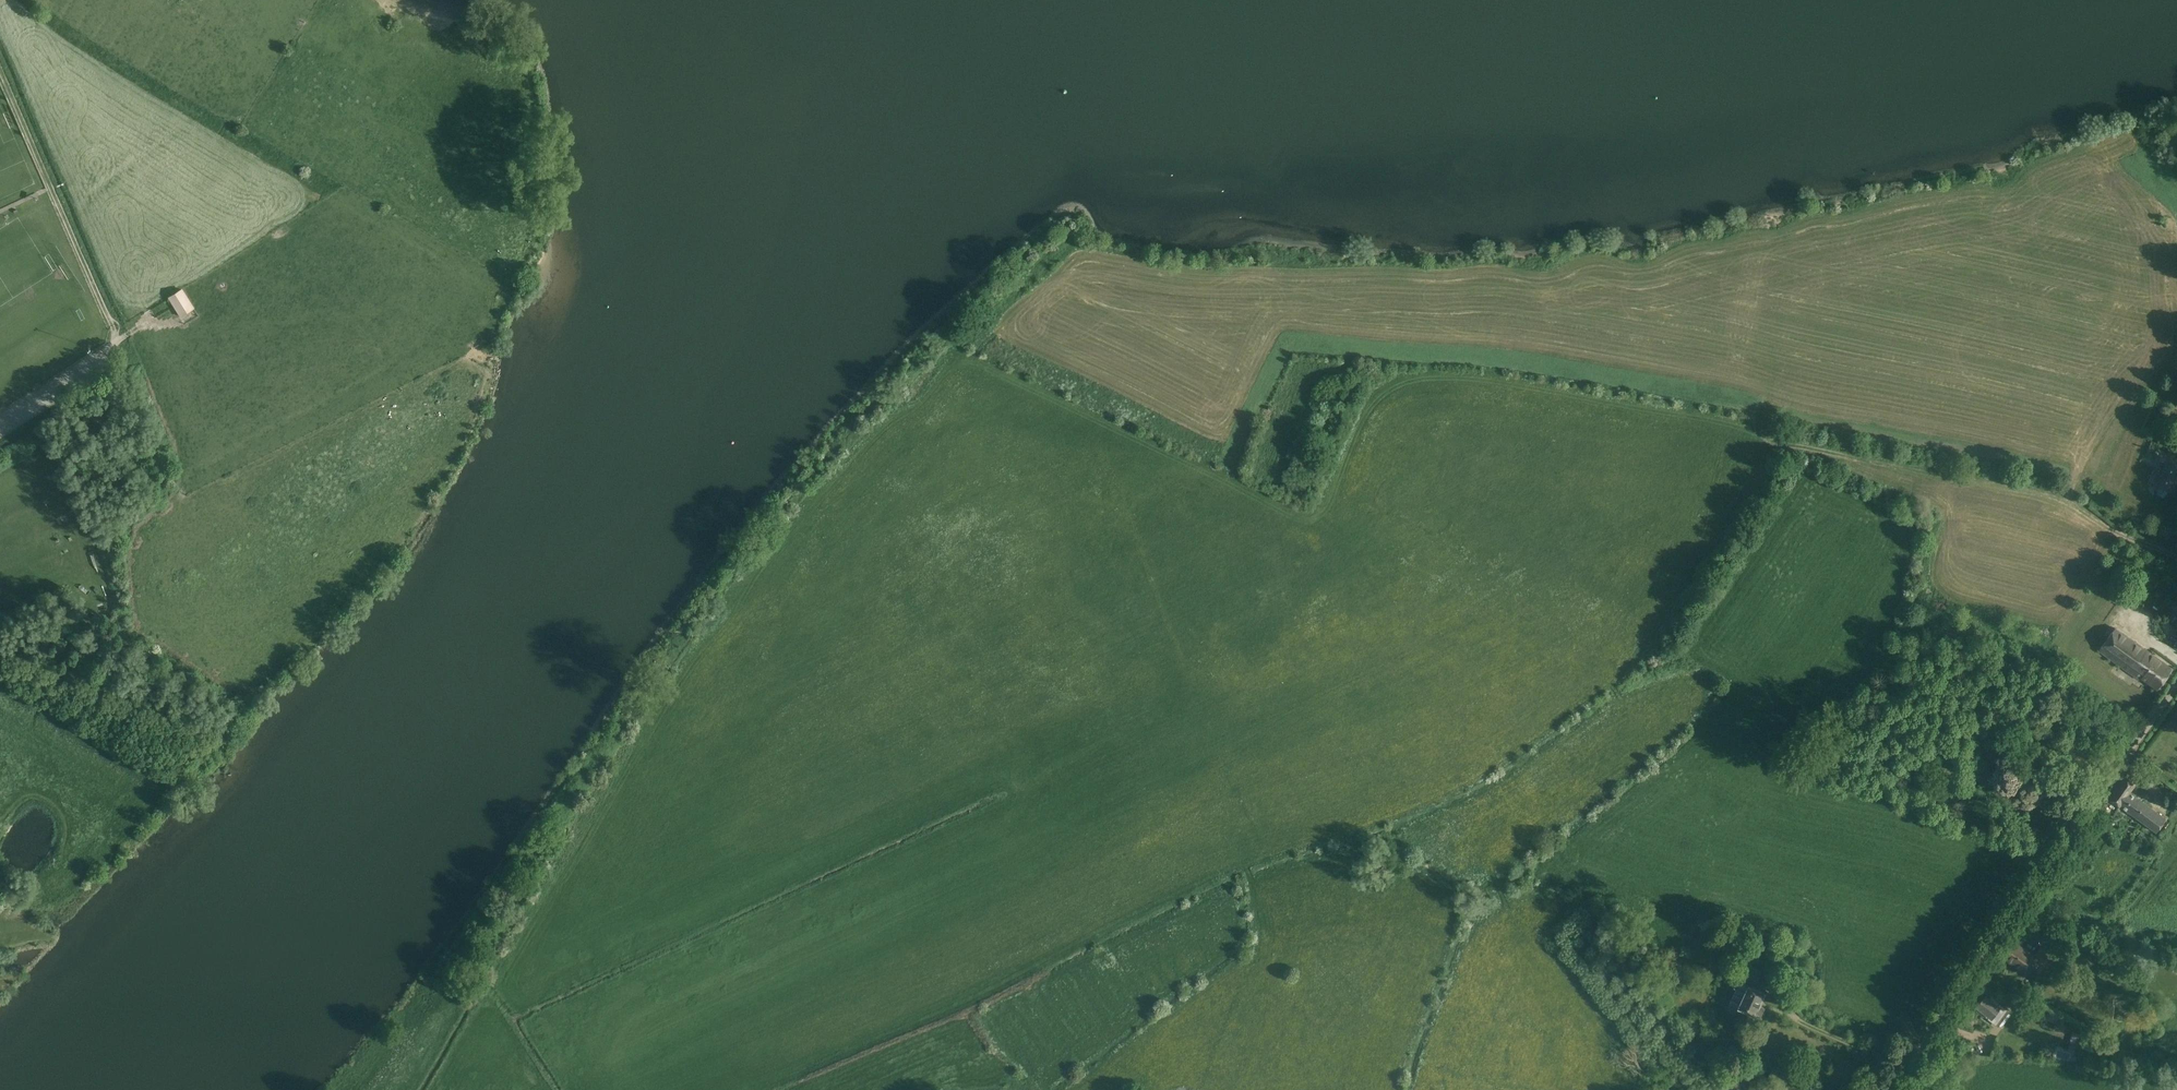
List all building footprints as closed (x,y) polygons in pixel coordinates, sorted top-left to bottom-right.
[(182,288),(167,297),(180,317),(194,308),(182,288)] [(2174,409),(2167,426),(2176,431),(2176,410),(2174,409)] [(2158,449),(2154,459),(2166,464),(2157,483),(2160,484),(2158,490),(2159,495),(2163,497),(2168,494),(2170,489),(2176,492),(2176,457),(2158,449)] [(2141,677),(2157,688),(2171,668),(2115,627),(2099,650),(2139,679),(2141,677)] [(2119,805),(2156,831),(2165,818),(2129,792),(2135,783),(2125,775),(2109,798),(2119,805)] [(1726,944),(1740,950),(1742,945),(1728,940),(1726,944)] [(2012,940),(2001,955),(2023,971),(2034,956),(2012,940)] [(2035,954),(2048,964),(2055,955),(2042,945),(2035,954)] [(1746,960),(1753,964),(1757,956),(1750,952),(1746,960)] [(1736,974),(1749,980),(1754,970),(1740,964),(1736,974)] [(1978,986),(1987,993),(1994,985),(1984,978),(1978,986)] [(1754,1015),(1760,1018),(1765,1007),(1759,1005),(1764,992),(1737,980),(1733,987),(1736,989),(1729,1003),(1738,1007),(1754,1015)] [(1985,995),(1975,1007),(1991,1019),(2001,1007),(1985,995)]
